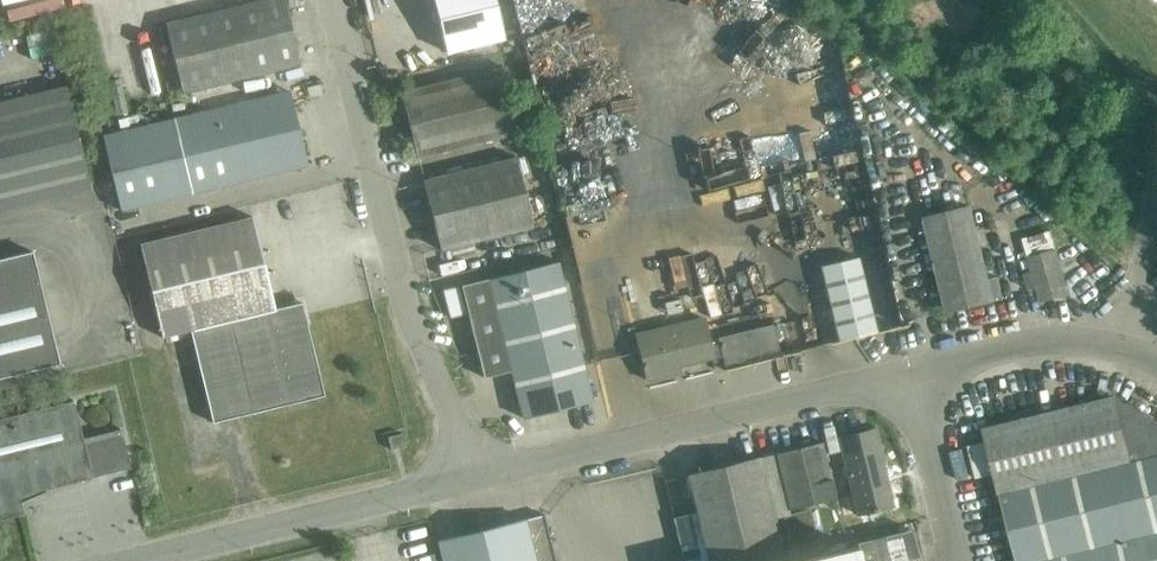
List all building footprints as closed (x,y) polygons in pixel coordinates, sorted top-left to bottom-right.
[(283,0),(263,0),(166,26),(183,95),(298,66),(283,0)] [(440,25),(447,53),(505,39),(498,11),(496,0),(434,0),(440,25)] [(402,93),(418,158),(519,134),(504,69),(402,93)] [(91,190),(66,88),(0,104),(0,212),(91,190)] [(243,102),(173,119),(103,136),(121,210),(215,188),(307,165),(289,92),(243,103),(243,102)] [(423,180),(441,250),(533,228),(516,159),(423,180)] [(925,221),(947,313),(994,302),(972,210),(925,221)] [(162,339),(184,333),(207,426),(324,397),(301,303),(274,310),(251,219),(139,247),(162,339)] [(1029,259),(1032,272),(1023,274),(1027,290),(1036,288),(1040,302),(1068,295),(1058,252),(1053,232),(1024,239),(1029,259)] [(60,365),(32,253),(0,261),(0,380),(60,365)] [(821,268),(839,341),(876,332),(859,259),(821,268)] [(489,279),(511,371),(522,418),(592,401),(558,262),(489,279)] [(114,264),(115,287),(126,287),(125,264),(114,264)] [(484,378),(511,371),(489,279),(461,286),(484,378)] [(711,358),(707,342),(702,319),(635,335),(646,381),(667,375),(666,370),(711,359),(711,358)] [(773,326),(707,342),(711,358),(722,355),(725,369),(781,355),(773,326)] [(1000,495),(1111,467),(1129,543),(1156,536),(1156,423),(1112,398),(985,429),(988,442),(968,446),(976,478),(995,474),(1000,495)] [(3,520),(25,516),(20,497),(94,479),(132,469),(123,431),(85,440),(76,401),(0,419),(0,521),(3,520)] [(838,439),(852,495),(840,498),(844,516),(856,513),(857,515),(892,507),(873,430),(838,439)] [(387,438),(390,450),(405,447),(402,434),(387,438)] [(822,442),(775,455),(788,511),(833,500),(822,442)] [(702,532),(679,538),(684,560),(782,560),(757,458),(688,474),(702,532)] [(1000,495),(1014,559),(1015,560),(1156,560),(1156,536),(1129,543),(1111,467),(1000,495)] [(783,516),(793,557),(820,551),(810,510),(783,516)] [(545,515),(526,519),(437,540),(442,560),(556,560),(545,515)] [(857,543),(862,560),(901,560),(919,557),(912,529),(857,543)] [(856,547),(799,560),(860,560),(856,547)]
